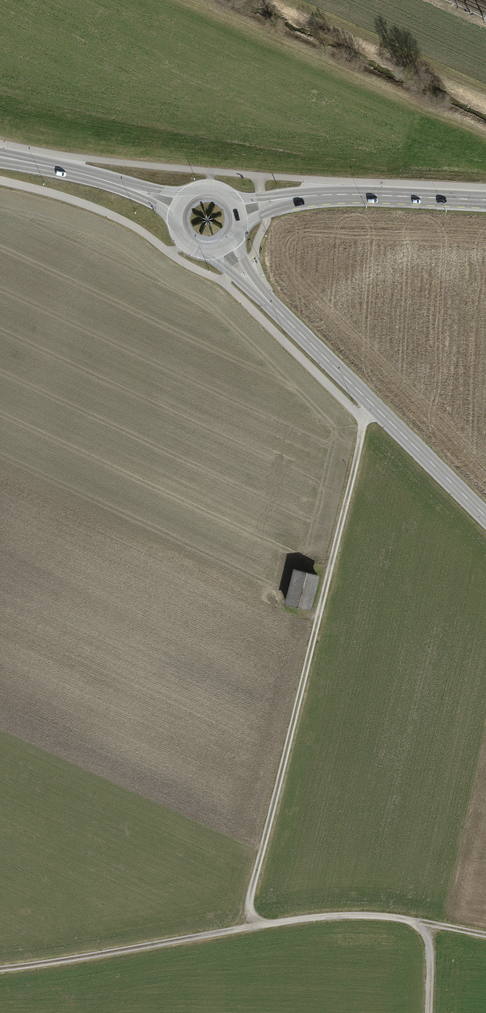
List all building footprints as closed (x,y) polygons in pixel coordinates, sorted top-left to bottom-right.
[(319,574),(291,567),(282,603),(310,610),(319,574)]
